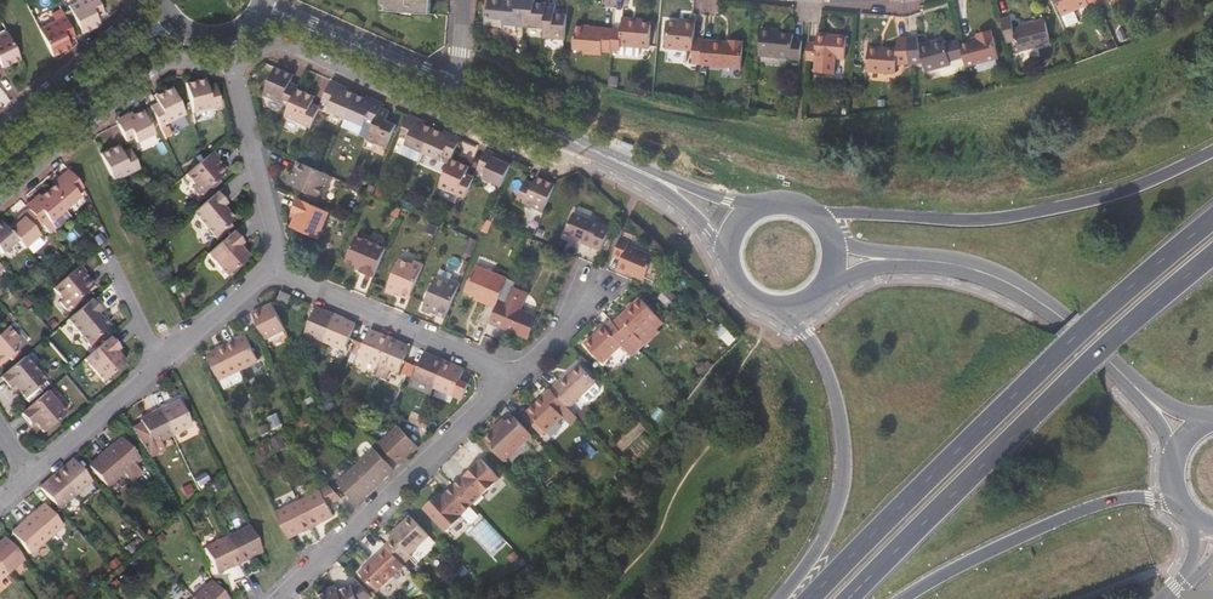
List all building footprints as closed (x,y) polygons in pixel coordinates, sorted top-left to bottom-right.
[(82,33),(85,31),(91,28),(100,24),(99,24),(96,16),(104,13),(98,0),(78,0),(68,5),(82,33)] [(379,1),(384,2),(383,9),(427,12),(428,0),(379,0),(379,1)] [(524,23),(526,0),(488,0),(487,13),(502,15),(501,20),(524,23)] [(545,24),(547,0),(542,0),(526,0),(524,23),(545,24)] [(544,35),(565,37),(565,33),(567,13),(556,12),(557,1),(555,1),(547,0),(545,24),(544,35)] [(1097,0),(1057,0),(1063,15),(1067,23),(1084,17),(1080,8),(1097,0)] [(1008,7),(999,9),(1005,33),(1014,30),(1017,42),(1050,33),(1043,10),(1010,19),(1008,7)] [(64,15),(38,28),(52,56),(61,51),(70,47),(67,40),(74,36),(64,15)] [(621,28),(613,27),(611,49),(619,50),(619,54),(634,56),(635,45),(649,46),(651,22),(642,21),(631,19),(632,17),(622,16),(621,28)] [(694,37),(695,22),(679,21),(668,20),(666,48),(693,50),(692,62),(701,62),(703,39),(703,38),(694,37)] [(602,50),(611,51),(611,49),(613,27),(575,24),(573,48),(582,48),(582,52),(601,53),(602,50)] [(759,55),(800,58),(802,40),(793,39),(793,33),(772,32),(772,29),(761,28),(759,55)] [(19,58),(6,31),(0,34),(0,66),(1,67),(19,58)] [(973,39),(960,43),(966,64),(977,62),(979,69),(998,64),(996,56),(999,56),(992,31),(981,34),(981,37),(973,39)] [(817,41),(808,40),(807,59),(815,59),(816,55),(844,57),(846,34),(818,32),(817,41)] [(918,35),(907,36),(909,62),(924,61),(926,69),(940,66),(942,74),(967,67),(967,65),(966,64),(960,43),(959,38),(946,42),(945,38),(919,45),(918,35)] [(895,63),(909,62),(907,36),(897,37),(896,45),(883,44),(883,46),(868,45),(866,69),(894,71),(895,63)] [(713,40),(703,39),(701,62),(701,63),(743,67),(745,43),(743,43),(743,39),(730,38),(730,44),(713,43),(713,40)] [(261,96),(288,107),(298,85),(291,82),(294,75),(274,66),(261,96)] [(198,83),(197,79),(184,82),(192,112),(220,105),(215,83),(206,85),(205,81),(198,83)] [(345,91),(346,89),(347,87),(331,80),(329,85),(345,91)] [(316,93),(298,85),(288,107),(286,113),(312,124),(321,104),(313,100),(316,93)] [(345,91),(329,85),(322,101),(329,105),(327,109),(346,117),(356,94),(346,89),(345,91)] [(161,96),(155,98),(156,101),(157,102),(149,106),(159,127),(184,114),(170,86),(159,92),(161,96)] [(381,107),(365,100),(366,98),(357,94),(356,94),(346,117),(364,125),(360,134),(368,137),(373,124),(381,107)] [(365,100),(381,107),(383,103),(367,96),(366,98),(365,100)] [(389,121),(392,112),(381,107),(373,124),(368,137),(367,139),(386,147),(396,124),(389,121)] [(152,131),(142,109),(132,114),(132,115),(117,123),(124,138),(132,135),(135,140),(152,131)] [(132,115),(132,114),(131,111),(125,114),(115,119),(117,123),(132,115)] [(423,125),(424,124),(425,121),(408,114),(406,118),(423,125)] [(364,125),(346,117),(342,126),(360,134),(364,125)] [(423,125),(406,118),(399,135),(407,138),(405,143),(423,151),(433,128),(424,124),(423,125)] [(443,134),(443,133),(433,128),(423,151),(442,159),(444,155),(451,158),(459,141),(443,134)] [(443,134),(459,141),(461,137),(444,130),(443,133),(443,134)] [(113,152),(120,149),(118,144),(111,148),(113,152)] [(113,152),(111,148),(100,153),(114,181),(139,168),(129,147),(121,151),(120,149),(113,152)] [(484,152),(502,160),(504,156),(486,148),(484,152)] [(227,171),(211,152),(203,159),(189,171),(198,182),(195,185),(202,193),(227,171)] [(483,179),(501,186),(510,164),(502,160),(484,152),(477,170),(485,174),(483,179)] [(468,166),(451,158),(438,187),(464,198),(474,177),(465,173),(468,166)] [(298,161),(292,175),(296,177),(302,163),(298,161)] [(325,184),(329,175),(322,172),(302,163),(296,177),(292,175),(288,183),(316,195),(322,183),(325,184)] [(57,184),(70,173),(67,170),(58,177),(54,180),(56,183),(57,184)] [(57,184),(56,183),(48,190),(65,210),(80,197),(76,192),(82,187),(70,173),(57,184)] [(517,201),(543,212),(555,184),(537,176),(533,184),(526,180),(517,201)] [(40,199),(28,209),(34,217),(39,223),(53,239),(60,233),(56,229),(70,216),(65,210),(48,190),(39,197),(40,199)] [(226,203),(217,191),(193,212),(207,229),(207,232),(210,236),(214,236),(234,219),(223,206),(226,203)] [(40,199),(39,197),(37,195),(33,198),(24,205),(28,209),(40,199)] [(315,236),(327,211),(299,198),(293,211),(298,214),(295,218),(292,226),(315,236)] [(9,214),(22,203),(20,200),(9,209),(6,211),(9,214)] [(409,204),(402,201),(399,206),(403,207),(407,209),(409,204)] [(6,211),(0,217),(0,220),(0,221),(16,239),(31,226),(27,222),(34,217),(28,209),(24,205),(22,203),(9,214),(6,211)] [(611,225),(575,210),(566,230),(585,237),(594,240),(592,244),(602,248),(611,225)] [(2,253),(17,240),(16,239),(0,221),(0,251),(2,253)] [(248,256),(242,249),(239,246),(243,242),(233,231),(210,251),(229,273),(248,256)] [(360,271),(374,277),(386,248),(366,239),(365,235),(360,234),(357,235),(347,260),(362,266),(360,271)] [(647,276),(654,258),(655,256),(629,244),(630,240),(621,236),(613,254),(622,259),(619,267),(646,278),(647,276)] [(482,293),(498,300),(502,293),(511,271),(479,258),(468,283),(482,290),(482,293)] [(666,263),(654,258),(647,276),(659,280),(666,263)] [(386,290),(394,293),(396,289),(410,295),(422,268),(412,264),(410,268),(397,263),(386,290)] [(84,272),(79,266),(77,267),(66,276),(55,285),(65,296),(61,299),(68,307),(91,287),(81,275),(84,272)] [(498,300),(492,315),(532,331),(540,309),(522,302),(529,285),(515,279),(517,274),(511,271),(502,293),(498,300)] [(95,284),(84,272),(81,275),(91,287),(95,284)] [(451,278),(439,272),(435,281),(448,286),(449,283),(451,278)] [(423,308),(430,312),(432,308),(447,314),(458,286),(449,283),(448,286),(435,281),(423,308)] [(394,293),(409,300),(410,295),(396,289),(394,293)] [(287,303),(290,294),(282,290),(280,295),(278,299),(287,303)] [(82,295),(68,307),(71,310),(85,298),(82,295)] [(640,296),(613,322),(637,346),(643,340),(638,335),(658,316),(640,296)] [(101,310),(91,298),(67,319),(80,334),(80,339),(82,342),(87,342),(107,325),(97,313),(101,310)] [(264,336),(284,326),(273,303),(265,307),(262,309),(260,306),(252,311),(253,313),(262,332),(264,336)] [(304,331),(325,340),(336,313),(328,310),(327,312),(315,307),(310,320),(309,320),(304,331)] [(430,312),(445,318),(447,314),(432,308),(430,312)] [(345,348),(350,337),(355,324),(344,320),(345,317),(336,313),(325,340),(345,348)] [(613,322),(611,319),(604,326),(606,328),(613,322)] [(630,353),(637,347),(637,346),(613,322),(606,328),(604,326),(586,343),(609,367),(627,351),(630,353)] [(1,362),(24,343),(17,337),(15,339),(5,328),(0,333),(0,361),(1,362)] [(359,354),(380,363),(391,336),(383,333),(382,332),(381,334),(376,332),(370,330),(367,336),(364,343),(359,354)] [(259,358),(249,338),(247,334),(241,337),(235,340),(234,338),(226,342),(239,368),(259,358)] [(124,361),(119,355),(115,351),(119,348),(110,336),(86,357),(105,378),(124,361)] [(400,371),(405,360),(410,346),(398,341),(399,340),(391,336),(380,363),(375,373),(387,378),(391,368),(400,371)] [(219,378),(239,368),(226,342),(218,346),(219,348),(215,350),(208,354),(210,357),(219,378)] [(433,385),(445,358),(439,356),(436,355),(436,357),(424,352),(418,366),(414,377),(433,385)] [(39,372),(24,356),(0,376),(10,387),(14,384),(25,397),(45,380),(45,377),(42,373),(39,372)] [(460,379),(463,372),(451,367),(453,362),(445,358),(433,385),(454,394),(461,397),(463,397),(469,382),(467,381),(460,379)] [(579,363),(552,389),(567,405),(569,407),(596,381),(579,363)] [(87,364),(81,369),(94,384),(100,379),(87,364)] [(225,389),(245,380),(239,368),(219,378),(225,389)] [(435,389),(433,395),(447,401),(450,395),(435,389)] [(569,407),(567,405),(552,389),(529,411),(547,431),(563,416),(571,424),(579,417),(569,407)] [(35,420),(38,424),(43,431),(64,414),(45,392),(21,412),(31,423),(35,420)] [(167,404),(166,402),(158,407),(171,432),(193,421),(181,397),(167,404)] [(333,403),(327,397),(321,400),(329,408),(333,403)] [(154,441),(171,432),(158,407),(152,409),(153,411),(141,418),(143,420),(133,428),(150,454),(159,449),(154,441)] [(420,417),(413,414),(410,421),(417,424),(420,417)] [(504,458),(531,432),(515,416),(508,422),(504,418),(495,426),(497,428),(486,438),(504,458)] [(427,420),(420,417),(417,424),(424,427),(427,420)] [(258,435),(263,432),(260,425),(254,428),(258,435)] [(400,426),(381,444),(390,453),(399,463),(411,452),(413,453),(419,447),(409,435),(400,426)] [(112,441),(110,443),(104,448),(123,470),(141,454),(123,434),(113,442),(112,441)] [(271,452),(268,446),(262,449),(265,456),(271,452)] [(108,484),(123,470),(104,448),(98,454),(99,456),(90,463),(93,467),(108,484)] [(376,449),(358,466),(377,486),(382,482),(383,480),(382,479),(394,468),(384,458),(376,449)] [(75,492),(91,478),(86,472),(73,458),(65,465),(63,464),(56,470),(75,492)] [(481,460),(442,497),(437,502),(433,499),(423,508),(445,532),(461,516),(461,515),(498,479),(481,460)] [(339,483),(348,493),(358,502),(369,492),(370,493),(377,486),(358,466),(339,483)] [(58,506),(75,492),(56,470),(49,476),(50,478),(41,486),(54,501),(58,506)] [(203,477),(197,482),(201,490),(203,488),(207,485),(203,477)] [(329,503),(342,497),(331,485),(300,501),(313,527),(321,523),(321,521),(334,514),(332,508),(329,503)] [(439,494),(433,499),(437,502),(442,497),(439,494)] [(306,529),(306,531),(313,527),(300,501),(277,513),(288,537),(306,529)] [(168,521),(178,511),(170,502),(160,511),(168,521)] [(48,507),(48,505),(45,503),(36,511),(34,510),(27,516),(46,538),(63,523),(48,507)] [(30,552),(46,538),(27,516),(20,522),(21,523),(13,531),(16,534),(15,535),(30,552)] [(392,538),(385,545),(386,546),(403,564),(410,557),(409,555),(428,536),(409,516),(390,535),(392,538)] [(249,525),(227,536),(240,562),(250,557),(248,553),(260,547),(257,541),(249,525)] [(165,535),(161,530),(155,536),(159,540),(165,535)] [(24,556),(9,539),(7,536),(0,542),(0,562),(8,571),(24,556)] [(230,567),(240,562),(227,536),(205,547),(217,568),(228,563),(230,567)] [(376,592),(404,565),(403,564),(386,546),(358,573),(376,592)] [(135,571),(140,566),(134,561),(130,565),(135,571)] [(118,587),(123,582),(118,576),(113,581),(118,587)] [(194,596),(198,598),(231,598),(212,579),(194,596)] [(317,596),(319,598),(359,598),(353,588),(352,585),(343,589),(341,584),(317,596)] [(353,588),(359,598),(368,598),(372,597),(360,584),(353,588)]
